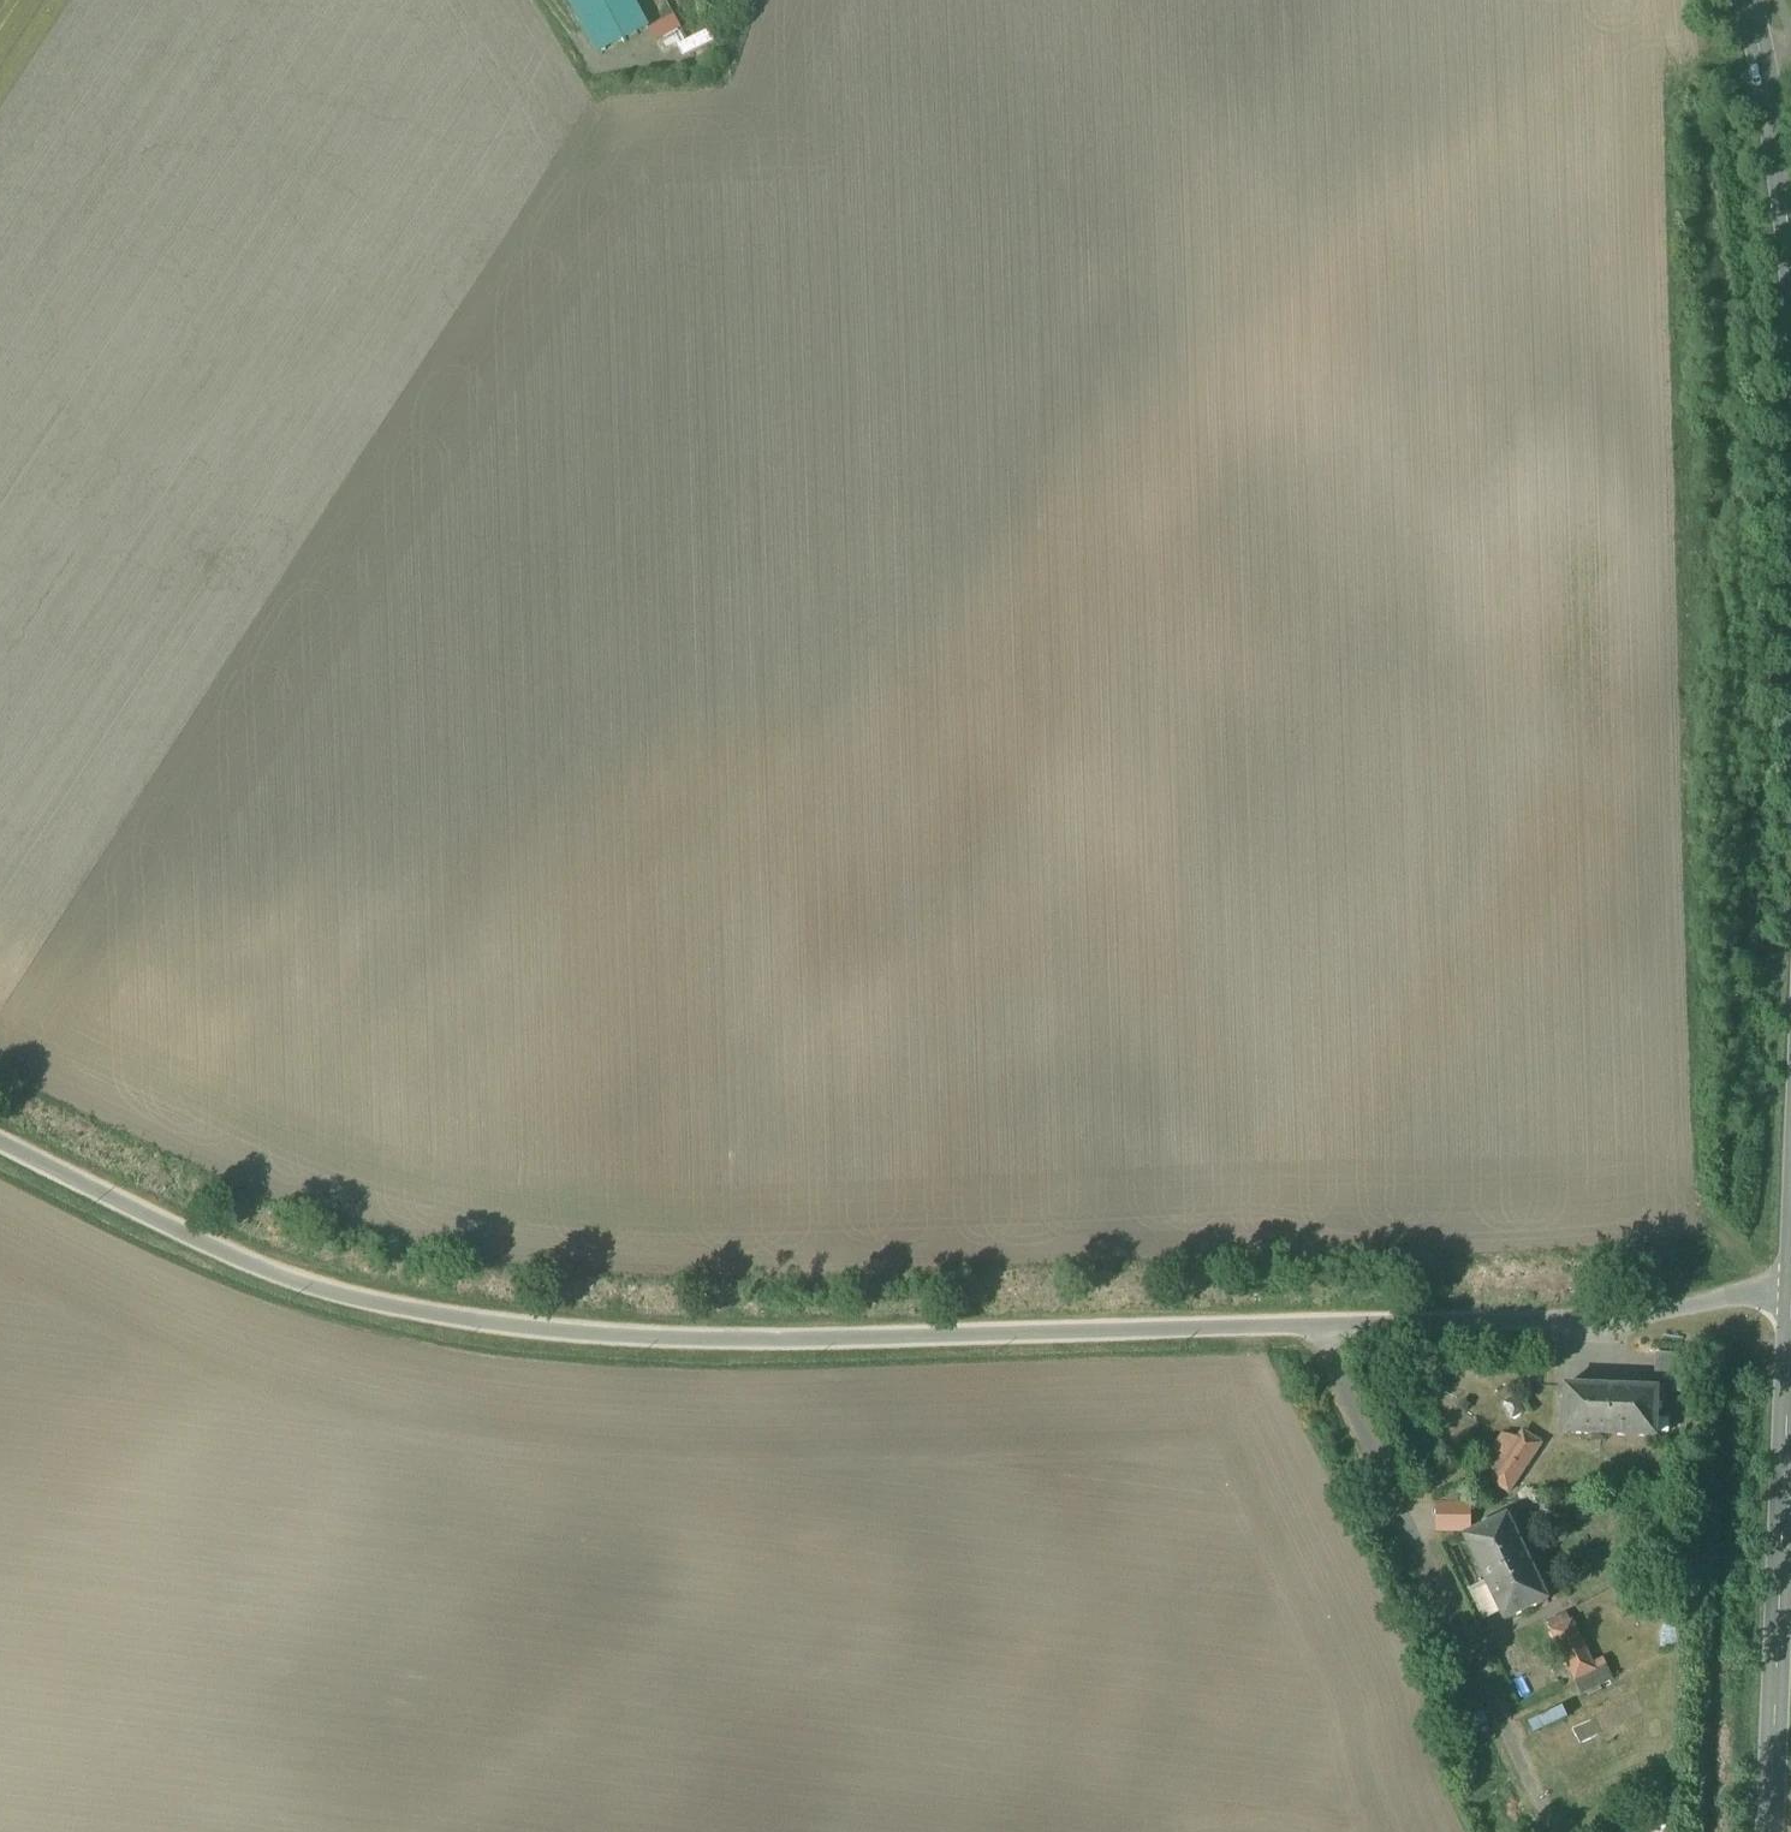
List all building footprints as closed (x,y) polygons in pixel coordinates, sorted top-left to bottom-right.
[(603,53),(652,27),(637,0),(572,0),(603,53)] [(1659,1390),(1566,1387),(1564,1435),(1657,1438),(1659,1390)] [(1523,1432),(1491,1481),(1509,1493),(1542,1444),(1523,1432)] [(1549,1601),(1509,1517),(1465,1538),(1505,1622),(1549,1601)] [(1596,1671),(1573,1622),(1552,1632),(1576,1680),(1596,1671)]
